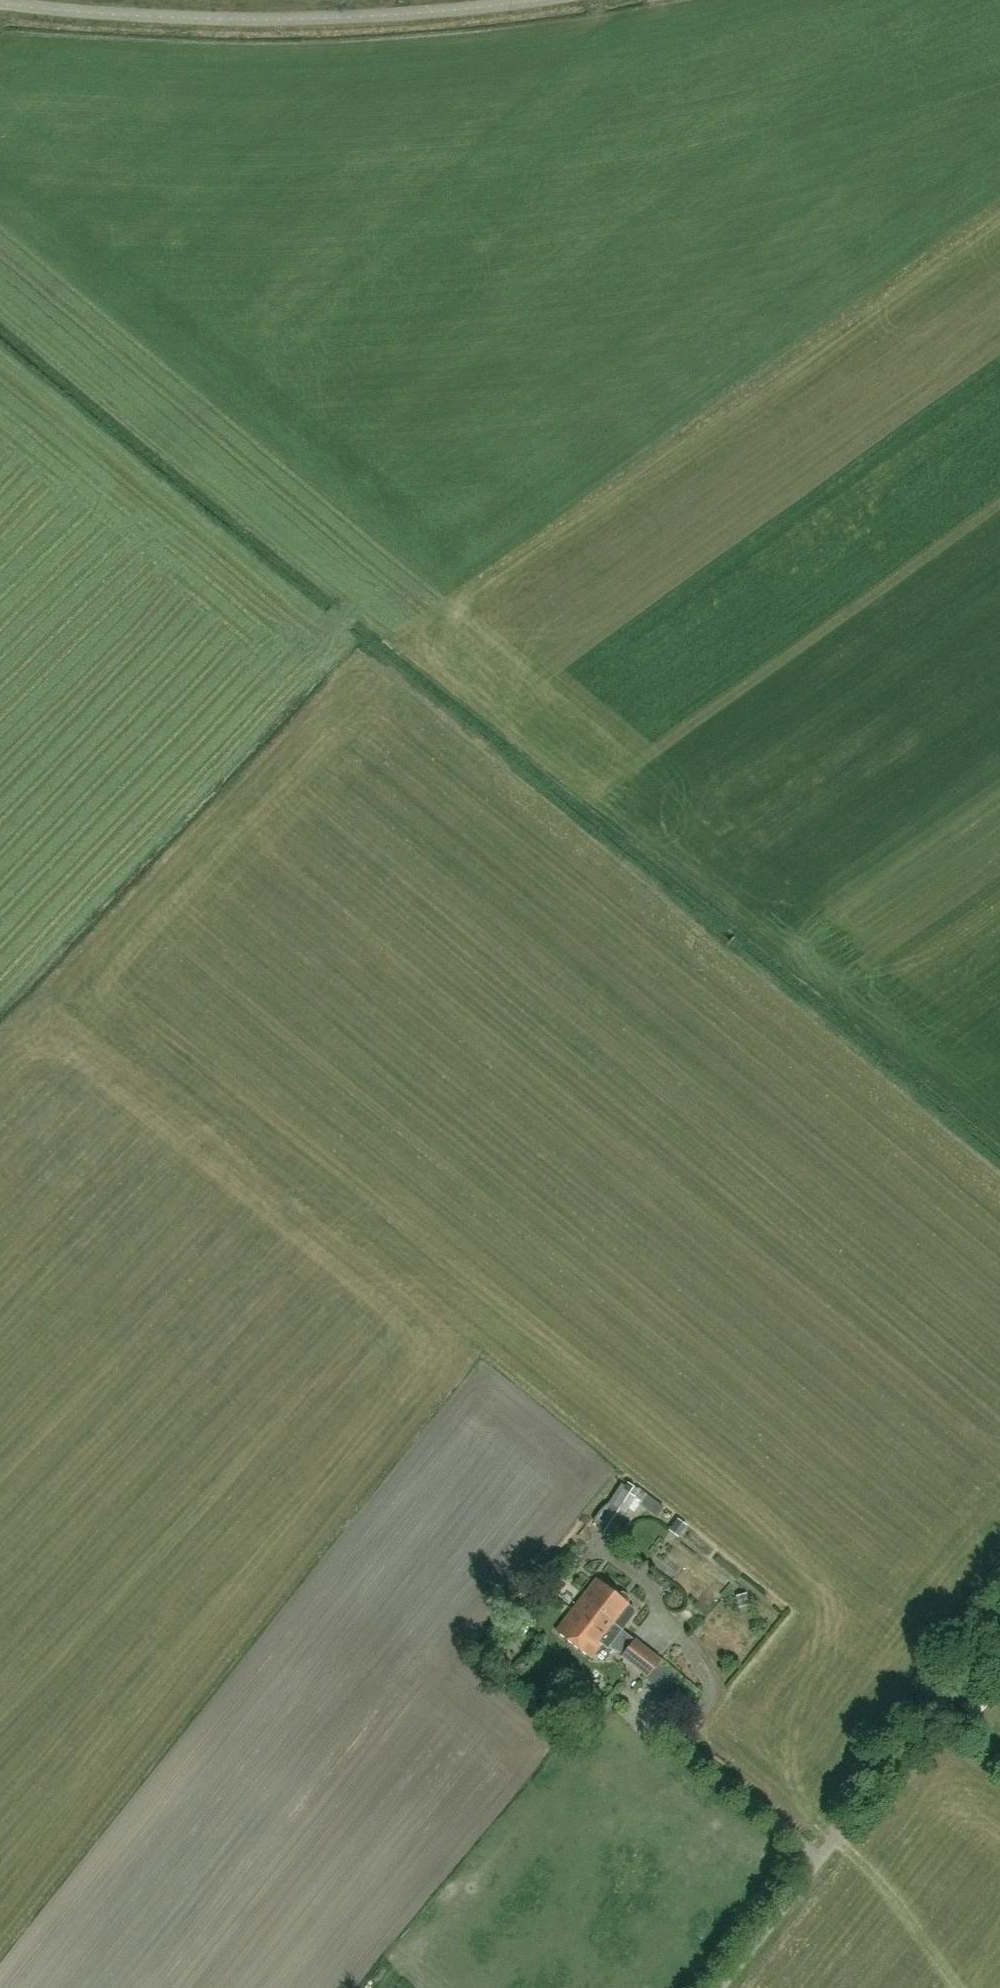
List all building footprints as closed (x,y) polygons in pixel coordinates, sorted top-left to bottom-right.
[(609,1536),(634,1497),(628,1494),(633,1486),(626,1482),(597,1529),(609,1536)] [(686,1516),(671,1519),(676,1537),(690,1534),(686,1516)] [(603,1615),(623,1629),(635,1613),(635,1609),(631,1606),(628,1603),(630,1600),(629,1596),(624,1592),(620,1592),(618,1595),(597,1579),(571,1611),(590,1625),(598,1615),(601,1617),(603,1615)] [(590,1625),(571,1611),(557,1630),(591,1657),(602,1643),(608,1648),(623,1629),(603,1615),(601,1617),(598,1615),(590,1625)] [(661,1659),(636,1639),(622,1657),(647,1676),(661,1659)] [(978,1710),(989,1703),(980,1688),(969,1695),(978,1710)]
